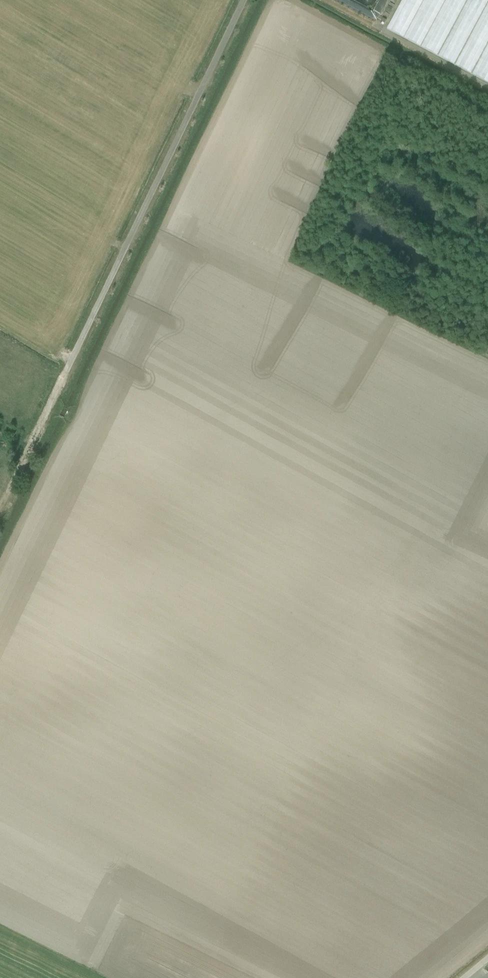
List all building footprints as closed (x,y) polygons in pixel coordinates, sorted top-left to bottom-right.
[(390,34),(487,81),(487,0),(406,0),(390,34)]
